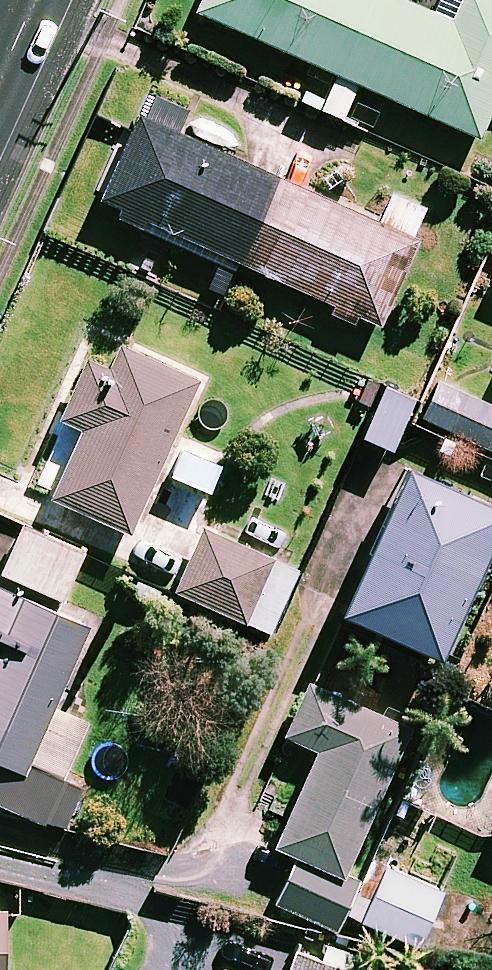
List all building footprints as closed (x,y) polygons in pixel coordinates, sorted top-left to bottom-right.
[(432,9),(412,0),(196,0),(194,5),(476,132),(491,96),(491,0),(436,0),(432,9)] [(351,320),(356,310),(377,320),(428,205),(388,188),(375,217),(175,127),(186,104),(148,86),(99,195),(330,299),(326,309),(351,320)] [(115,337),(105,361),(82,351),(56,409),(80,420),(48,491),(127,526),(195,372),(115,337)] [(433,376),(416,415),(491,448),(491,402),(433,376)] [(411,394),(382,381),(360,430),(388,443),(411,394)] [(402,456),(336,600),(432,643),(491,511),(491,497),(402,456)] [(17,515),(0,556),(0,799),(59,824),(79,780),(60,772),(84,715),(50,700),(85,619),(56,606),(83,543),(17,515)] [(298,565),(203,521),(173,586),(268,629),(298,565)] [(304,677),(281,728),(315,743),(272,839),(295,849),(273,902),(332,927),(353,879),(339,873),(406,723),(304,677)] [(436,891),(375,861),(350,910),(412,940),(436,891)] [(293,949),(286,969),(344,969),(345,966),(293,949)]
